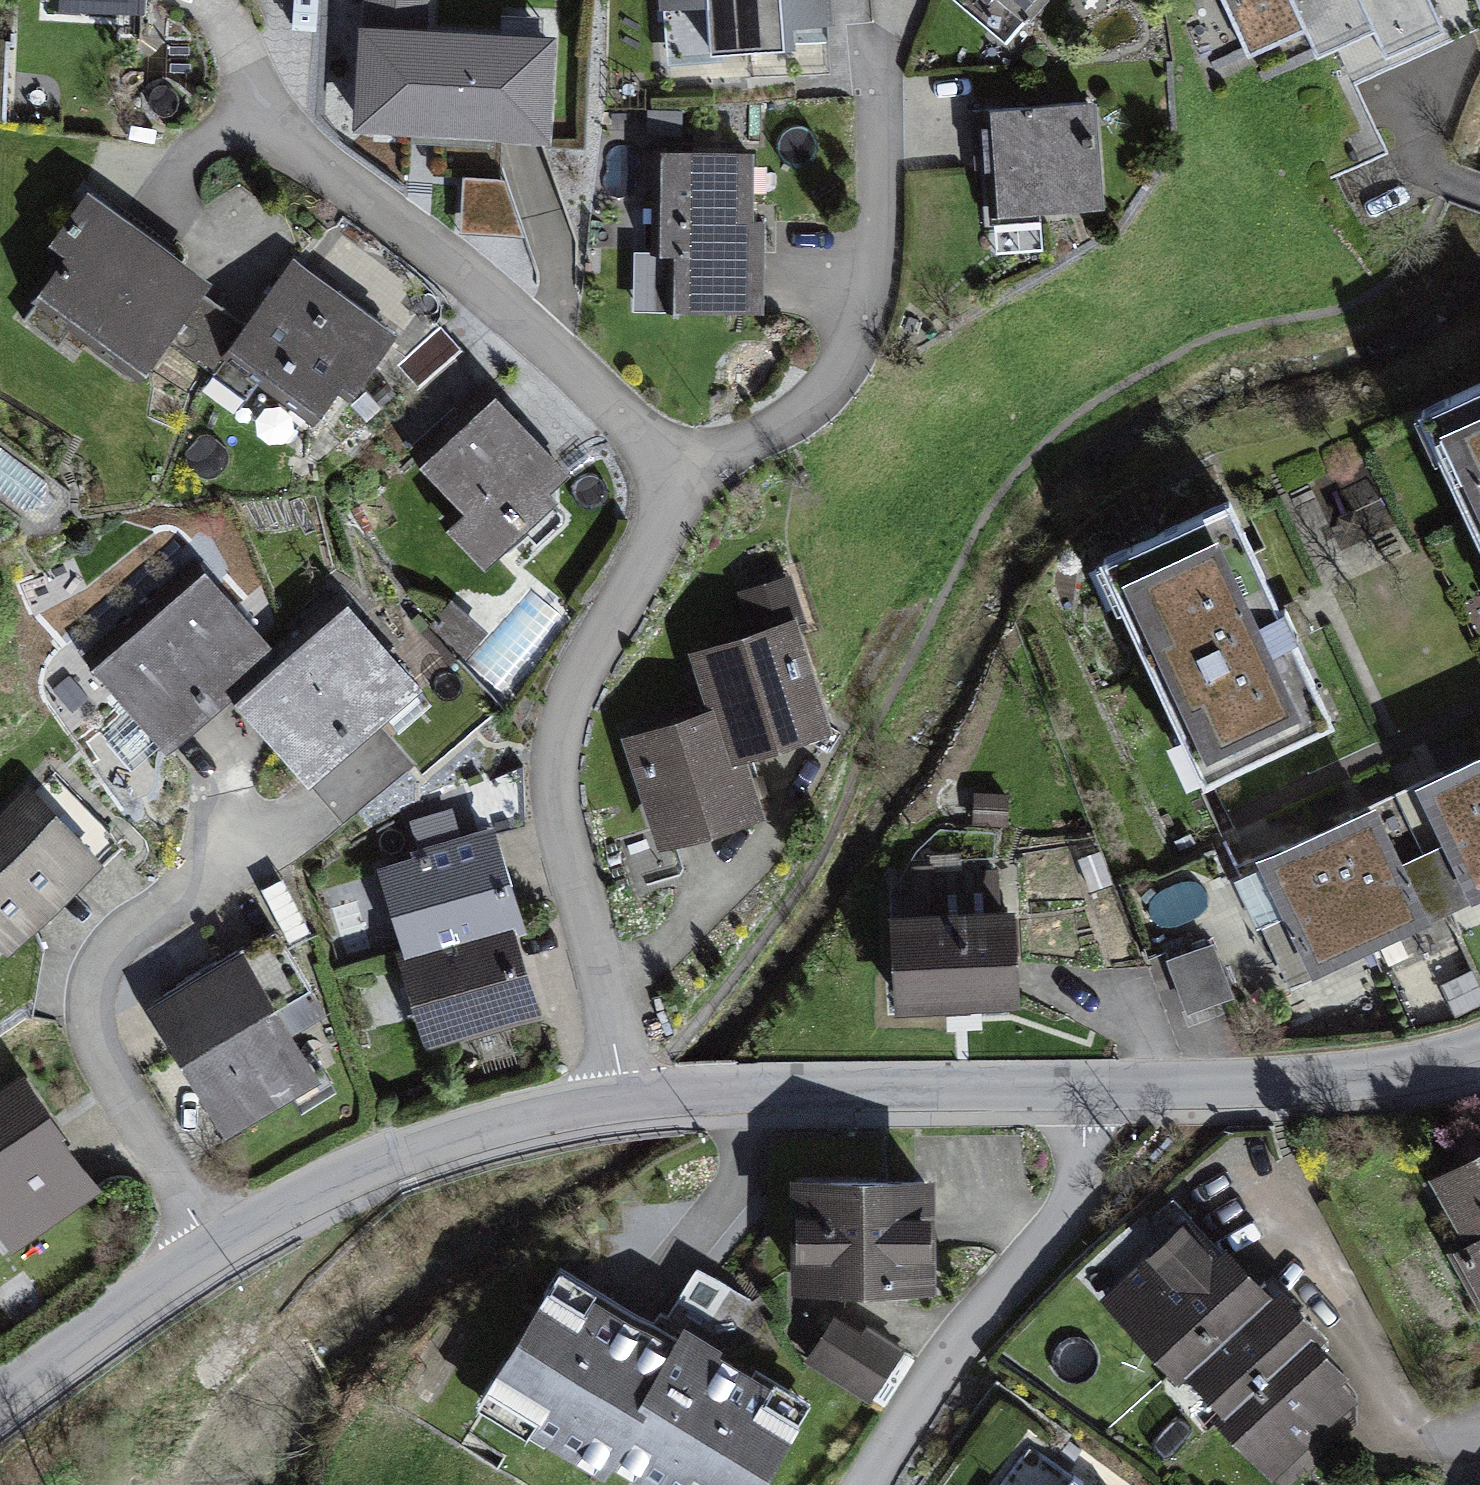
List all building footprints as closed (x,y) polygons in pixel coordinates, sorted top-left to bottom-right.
[(43,25),(123,29),(124,0),(44,0),(43,25)] [(546,153),(551,49),(424,43),(426,0),(362,0),(356,145),(546,153)] [(767,41),(765,0),(629,0),(630,10),(656,9),(658,45),(767,41)] [(1009,39),(1041,0),(961,0),(1009,39)] [(1248,54),(1303,27),(1322,18),(1314,0),(1222,0),(1248,54)] [(1322,18),(1303,27),(1316,54),(1371,29),(1376,26),(1364,0),(1314,0),(1322,18)] [(1376,26),(1371,29),(1384,56),(1470,15),(1463,0),(1364,0),(1376,26)] [(1089,226),(1083,121),(969,128),(975,233),(1089,226)] [(463,167),(464,224),(515,222),(514,166),(463,167)] [(747,324),(743,169),(640,172),(643,276),(661,275),(663,326),(747,324)] [(122,392),(197,300),(82,206),(36,262),(59,281),(30,317),(122,392)] [(310,446),(383,350),(284,275),(211,372),(310,446)] [(1417,407),(1471,522),(1479,542),(1479,381),(1417,407)] [(563,498),(481,410),(405,480),(450,528),(435,542),(472,582),(563,498)] [(1222,497),(1091,558),(1196,781),(1327,720),(1283,626),(1222,497)] [(259,668),(187,586),(82,676),(154,759),(259,668)] [(401,701),(329,618),(224,709),(296,792),(401,701)] [(811,743),(776,635),(688,664),(706,718),(724,772),(811,743)] [(724,772),(706,718),(618,747),(654,855),(742,826),(724,772)] [(1479,887),(1479,761),(1475,750),(1416,777),(1469,892),(1479,887)] [(0,818),(0,949),(87,867),(21,798),(0,818)] [(1374,953),(1431,926),(1376,809),(1319,836),(1374,953)] [(1314,981),(1374,953),(1319,836),(1258,864),(1314,981)] [(494,838),(385,869),(407,950),(516,919),(494,838)] [(516,919),(407,950),(430,1031),(539,1000),(516,919)] [(999,920),(875,923),(876,1015),(1001,1013),(999,920)] [(1213,945),(1169,962),(1179,989),(1189,1016),(1232,1000),(1213,945)] [(245,953),(151,1005),(223,1133),(316,1081),(245,953)] [(99,1191),(24,1076),(0,1091),(0,1238),(8,1250),(99,1191)] [(1429,1183),(1465,1248),(1449,1257),(1479,1314),(1479,1155),(1429,1183)] [(915,1308),(916,1193),(780,1191),(778,1306),(915,1308)] [(1179,1234),(1094,1315),(1150,1373),(1235,1293),(1179,1234)] [(560,1278),(476,1416),(591,1484),(766,1484),(803,1424),(560,1278)] [(1235,1293),(1150,1373),(1206,1432),(1291,1352),(1235,1293)] [(832,1324),(800,1379),(864,1415),(896,1360),(832,1324)] [(1206,1432),(1256,1484),(1268,1484),(1346,1411),(1291,1352),(1206,1432)] [(1018,1464),(1003,1484),(1048,1484),(1018,1464)]
